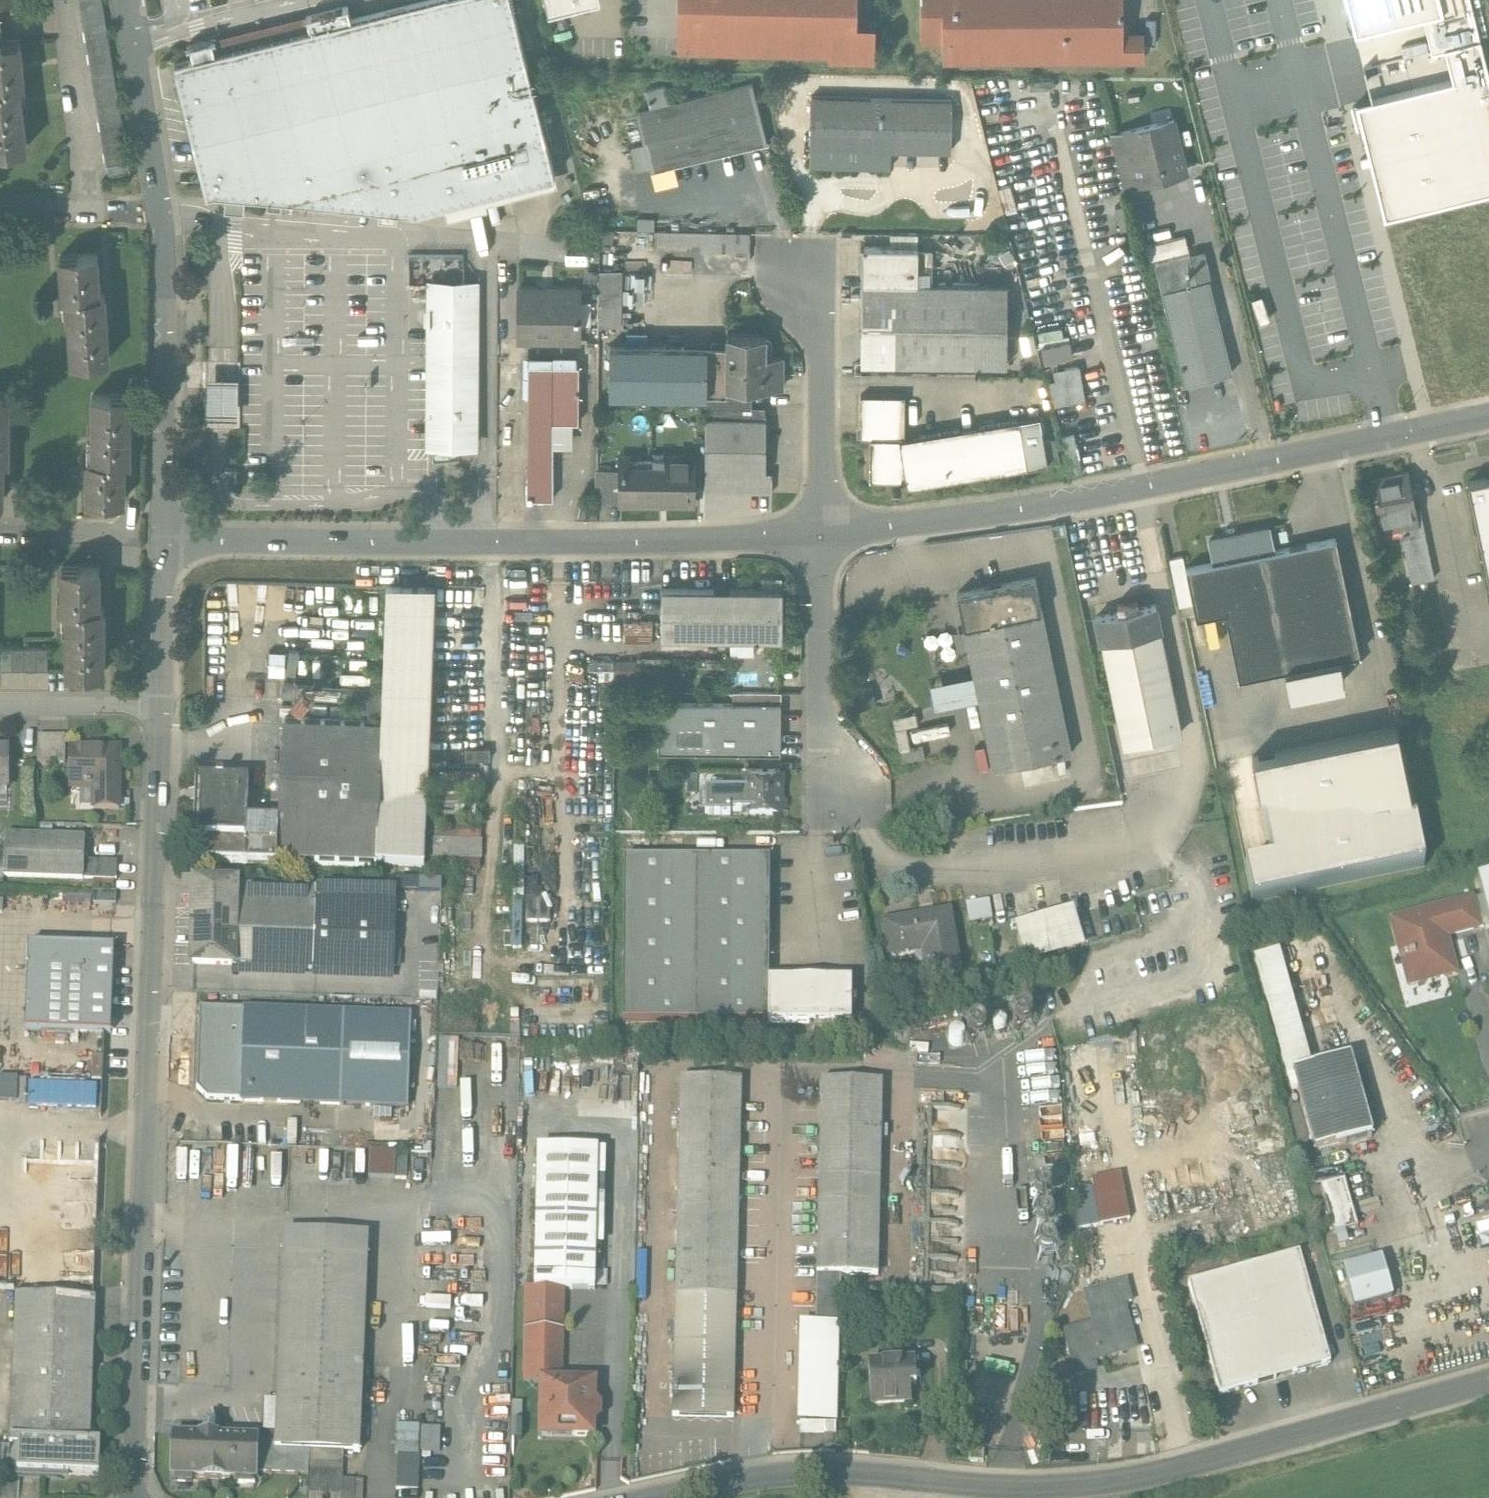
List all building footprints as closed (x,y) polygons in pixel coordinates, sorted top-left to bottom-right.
[(101,0),(80,0),(86,35),(107,33),(101,0)] [(350,21),(347,8),(307,19),(310,31),(215,55),(211,42),(191,47),(194,60),(174,66),(206,194),(212,193),(224,194),(222,214),(242,216),(244,195),(379,208),(378,221),(396,222),(398,209),(413,211),(426,208),(428,216),(444,211),(446,221),(487,210),(486,204),(557,186),(553,174),(525,61),(529,60),(526,48),(522,49),(510,0),(433,0),(350,21)] [(548,13),(598,0),(545,0),(548,13)] [(854,12),(855,0),(679,0),(679,50),(829,53),(829,59),(873,60),(873,51),(873,12),(854,12)] [(943,42),(943,59),(1144,59),(1144,37),(1123,37),(1123,0),(919,0),(919,42),(943,42)] [(1385,218),(1488,192),(1488,67),(1472,0),(1346,0),(1355,35),(1422,18),(1431,52),(1446,48),(1454,82),(1358,106),(1362,122),(1385,218)] [(310,31),(307,19),(211,42),(215,55),(310,31)] [(107,33),(86,35),(107,166),(108,166),(128,162),(107,33)] [(3,48),(2,45),(0,45),(0,147),(7,146),(7,149),(26,147),(19,84),(24,84),(20,46),(3,48)] [(752,85),(671,105),(666,87),(646,92),(650,111),(635,114),(650,174),(767,145),(752,85)] [(952,101),(811,98),(810,169),(891,171),(891,152),(951,153),(952,101)] [(1173,122),(1124,134),(1131,160),(1137,183),(1138,183),(1153,179),(1152,178),(1171,173),(1171,174),(1186,171),(1173,122)] [(1131,160),(1117,163),(1124,190),(1139,186),(1138,183),(1137,183),(1131,160)] [(128,162),(108,166),(109,176),(130,173),(128,162)] [(280,200),(266,199),(265,211),(279,212),(280,200)] [(749,249),(749,233),(717,233),(717,249),(749,249)] [(920,247),(920,234),(892,234),(892,246),(920,247)] [(918,249),(862,248),(862,285),(917,285),(918,249)] [(97,256),(77,257),(77,260),(60,262),(62,299),(67,299),(71,362),(90,360),(89,357),(108,356),(104,294),(99,294),(97,256)] [(1196,279),(1190,256),(1155,265),(1185,386),(1232,374),(1208,281),(1197,284),(1195,279),(1196,279)] [(477,285),(429,285),(428,445),(476,445),(477,285)] [(917,285),(862,285),(861,365),(1006,366),(1006,320),(1006,286),(917,285)] [(579,289),(518,288),(518,341),(579,341),(579,328),(579,297),(579,289)] [(598,298),(579,297),(579,328),(598,328),(598,298)] [(1027,366),(1015,320),(1006,320),(1006,366),(1027,366)] [(1060,337),(1060,342),(1045,343),(1046,358),(1074,357),(1073,336),(1060,337)] [(766,337),(727,337),(727,348),(727,388),(783,388),(783,359),(766,358),(766,337)] [(727,348),(610,347),(610,395),(726,396),(727,396),(727,388),(727,348)] [(552,386),(528,386),(527,500),(553,500),(553,424),(578,424),(578,368),(552,367),(552,386)] [(1077,368),(1052,373),(1054,382),(1048,384),(1053,408),(1084,402),(1077,368)] [(238,377),(206,377),(206,414),(238,414),(238,377)] [(111,397),(92,397),(91,460),(86,460),(86,498),(103,498),(103,501),(123,501),(124,462),(128,462),(129,400),(111,400),(111,397)] [(904,397),(860,397),(860,429),(868,429),(868,439),(870,439),(904,439),(904,397)] [(1039,417),(904,439),(870,439),(870,480),(887,480),(887,481),(906,481),(907,487),(1059,462),(1055,440),(1043,442),(1039,417)] [(766,420),(706,420),(705,476),(766,476),(766,475),(766,420)] [(666,461),(666,468),(621,468),(621,504),(649,503),(649,499),(692,499),(691,461),(666,461)] [(237,470),(225,470),(225,484),(237,484),(237,470)] [(1395,478),(1370,483),(1379,526),(1407,520),(1415,519),(1414,514),(1410,494),(1412,494),(1408,473),(1395,476),(1395,478)] [(766,476),(705,476),(705,494),(771,494),(772,475),(766,475),(766,476)] [(1467,483),(1488,588),(1488,478),(1467,483)] [(1420,513),(1414,514),(1415,519),(1407,520),(1410,539),(1402,541),(1411,585),(1434,580),(1420,513)] [(1064,524),(1051,527),(1053,536),(1066,534),(1064,524)] [(1335,539),(1273,552),(1268,529),(1234,536),(1233,528),(1225,529),(1227,537),(1209,541),(1214,564),(1186,570),(1196,619),(1225,614),(1239,680),(1359,655),(1335,539)] [(1192,605),(1182,558),(1170,561),(1179,607),(1192,605)] [(78,573),(61,573),(61,610),(66,610),(66,673),(85,674),(85,670),(103,670),(104,609),(98,608),(99,570),(78,570),(78,573)] [(1035,579),(957,596),(963,629),(1042,613),(1035,579)] [(384,688),(383,711),(382,711),(382,721),(383,721),(377,865),(425,866),(435,587),(388,586),(384,688)] [(782,592),(661,591),(661,638),(782,639),(782,592)] [(1155,608),(1097,620),(1121,739),(1180,727),(1155,608)] [(1042,613),(963,629),(993,771),(1019,765),(1024,790),(1071,781),(1066,756),(1071,754),(1042,613)] [(625,622),(625,640),(653,640),(654,622),(625,622)] [(0,650),(0,672),(22,672),(22,650),(0,650)] [(48,650),(22,650),(22,672),(48,672),(48,650)] [(384,688),(284,684),(284,697),(364,700),(363,711),(382,711),(383,711),(384,688)] [(781,694),(733,694),(733,705),(781,706),(781,694)] [(733,705),(658,705),(658,754),(780,755),(781,706),(733,705)] [(916,715),(892,720),(902,765),(925,760),(922,748),(910,750),(906,728),(918,726),(916,715)] [(382,721),(283,717),(279,821),(277,861),(377,865),(383,721),(382,721)] [(1397,729),(1252,760),(1272,859),(1245,864),(1252,900),(1425,864),(1397,729)] [(64,737),(38,737),(37,765),(64,765),(64,737)] [(115,751),(71,751),(71,789),(93,789),(93,810),(119,810),(119,755),(115,751)] [(780,770),(746,770),(745,791),(705,790),(705,814),(730,814),(730,811),(745,811),(745,815),(780,815),(780,813),(784,811),(784,803),(780,801),(780,770)] [(217,778),(200,778),(197,858),(277,861),(279,821),(247,820),(249,780),(224,779),(224,775),(217,775),(217,778)] [(84,839),(4,836),(2,876),(82,879),(82,878),(83,861),(84,839)] [(769,859),(624,858),(623,1020),(751,1021),(751,1033),(768,1033),(768,1022),(769,980),(769,859)] [(116,862),(83,861),(82,878),(115,880),(116,862)] [(1478,878),(1483,898),(1472,901),(1478,925),(1488,922),(1488,875),(1478,878)] [(113,881),(91,880),(91,891),(92,891),(112,892),(113,881)] [(317,885),(196,881),(193,962),(313,967),(317,886),(317,885)] [(396,889),(317,886),(313,967),(392,970),(396,889)] [(112,892),(92,891),(92,903),(115,904),(115,892),(112,892)] [(991,897),(967,901),(970,921),(994,918),(991,897)] [(1471,900),(1445,906),(1453,935),(1479,928),(1478,925),(1472,901),(1471,900)] [(1445,906),(1392,920),(1409,985),(1455,973),(1446,937),(1453,935),(1445,906)] [(1029,968),(1089,951),(1078,910),(1018,927),(1029,968)] [(950,913),(884,924),(889,955),(923,949),(928,979),(960,974),(950,913)] [(113,948),(28,945),(25,1030),(111,1033),(113,948)] [(1276,954),(1255,959),(1268,1006),(1288,1000),(1276,954)] [(851,981),(769,980),(768,1022),(851,1023),(851,981)] [(1288,1000),(1268,1006),(1281,1053),(1301,1047),(1288,1000)] [(243,1009),(199,1008),(197,1088),(206,1098),(240,1099),(243,1009)] [(343,1013),(243,1009),(240,1099),(340,1103),(343,1013)] [(1031,1022),(1032,1019),(1031,1015),(1029,1012),(1026,1010),(1023,1009),(1020,1010),(1017,1012),(1015,1015),(1014,1018),(1015,1022),(1017,1025),(1020,1027),(1023,1028),(1026,1027),(1029,1025),(1031,1022)] [(1006,1025),(1006,1022),(1006,1020),(1004,1017),(1002,1016),(999,1015),(997,1016),(994,1017),(993,1020),(992,1022),(993,1025),(994,1027),(997,1029),(999,1029),(1002,1029),(1004,1027),(1006,1025)] [(985,1035),(986,1031),(985,1028),(983,1025),(980,1023),(977,1022),(973,1023),(970,1025),(968,1028),(968,1031),(968,1035),(970,1038),(973,1040),(977,1040),(980,1040),(983,1038),(985,1035)] [(1135,1032),(1124,1033),(1125,1056),(1137,1055),(1135,1032)] [(1123,1034),(1112,1035),(1114,1057),(1125,1056),(1123,1034)] [(1301,1047),(1281,1053),(1288,1076),(1308,1070),(1301,1047)] [(1308,1070),(1288,1076),(1292,1090),(1297,1089),(1315,1153),(1371,1137),(1349,1059),(1308,1070)] [(18,1099),(18,1075),(0,1075),(0,1099),(18,1099)] [(741,1081),(680,1079),(672,1417),(733,1418),(741,1081)] [(30,1103),(95,1105),(95,1082),(30,1081),(30,1103)] [(882,1083),(821,1081),(817,1275),(841,1276),(877,1276),(882,1083)] [(1231,1100),(1237,1136),(1252,1133),(1256,1156),(1293,1149),(1288,1120),(1278,1122),(1273,1093),(1231,1100)] [(597,1150),(538,1149),(537,1188),(597,1190),(597,1150)] [(396,1152),(370,1151),(370,1177),(395,1178),(395,1156),(396,1152)] [(407,1156),(395,1156),(395,1178),(407,1178),(407,1156)] [(1121,1173),(1091,1179),(1100,1225),(1130,1218),(1121,1173)] [(1341,1183),(1322,1188),(1335,1235),(1354,1230),(1341,1183)] [(597,1190),(537,1188),(534,1289),(559,1289),(594,1290),(597,1190)] [(1299,1254),(1243,1269),(1274,1380),(1330,1364),(1299,1254)] [(367,1259),(283,1256),(276,1431),(216,1429),(215,1437),(259,1439),(258,1474),(309,1475),(309,1470),(310,1451),(360,1453),(367,1259)] [(1357,1309),(1397,1298),(1385,1256),(1346,1267),(1357,1309)] [(1243,1269),(1188,1284),(1219,1395),(1274,1380),(1243,1269)] [(841,1276),(817,1275),(816,1324),(840,1324),(841,1276)] [(1125,1282),(1084,1293),(1092,1324),(1064,1332),(1076,1375),(1089,1371),(1087,1362),(1123,1353),(1126,1346),(1126,1344),(1134,1342),(1123,1302),(1130,1300),(1125,1282)] [(559,1289),(534,1289),(534,1292),(526,1292),(525,1329),(558,1330),(559,1289)] [(95,1298),(17,1296),(11,1441),(89,1444),(95,1298)] [(558,1330),(525,1329),(525,1376),(557,1377),(558,1330)] [(913,1350),(894,1351),(895,1361),(914,1360),(913,1350)] [(895,1361),(868,1363),(871,1403),(889,1402),(889,1405),(911,1403),(909,1387),(915,1387),(914,1360),(895,1361)] [(592,1384),(544,1383),(543,1436),(591,1437),(592,1425),(599,1418),(599,1408),(592,1400),(592,1384)] [(215,1437),(173,1435),(171,1478),(258,1481),(258,1474),(259,1439),(215,1437)] [(89,1444),(11,1441),(10,1457),(19,1457),(19,1472),(65,1473),(98,1475),(99,1444),(89,1444)] [(420,1457),(398,1456),(396,1491),(418,1492),(420,1457)] [(343,1471),(309,1470),(309,1475),(308,1492),(342,1493),(343,1480),(343,1471)] [(343,1480),(342,1493),(342,1497),(355,1497),(355,1480),(343,1480)]
